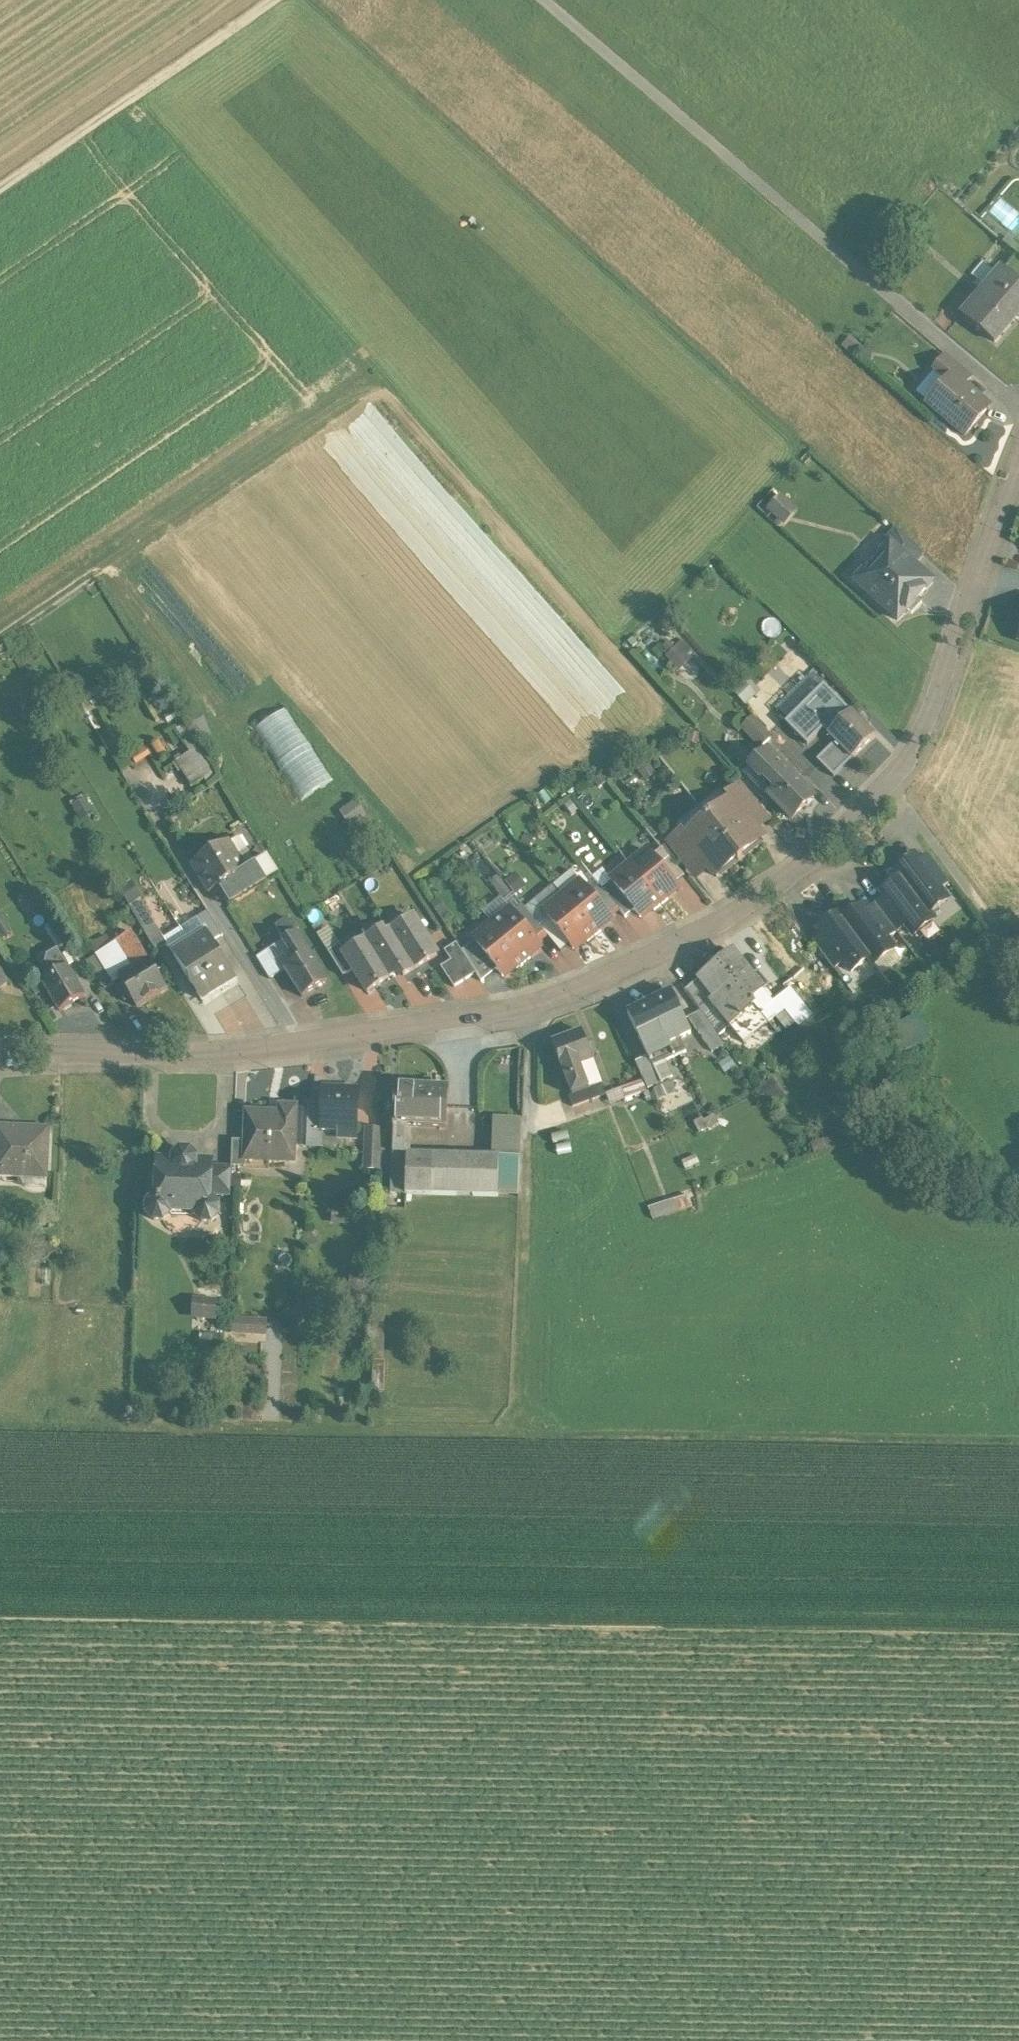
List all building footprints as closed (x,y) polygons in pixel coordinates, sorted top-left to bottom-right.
[(962,316),(994,343),(1018,314),(1018,283),(1002,269),(962,316)] [(970,376),(946,356),(934,370),(948,381),(952,377),(962,386),(970,376)] [(962,386),(952,377),(948,381),(928,405),(964,436),(988,408),(962,386)] [(785,526),(800,512),(783,494),(768,508),(785,526)] [(923,555),(896,531),(886,542),(889,544),(913,565),(923,555)] [(913,565),(889,544),(854,582),(897,621),(932,583),(913,565)] [(683,643),(669,655),(679,667),(693,655),(683,643)] [(732,691),(745,706),(755,697),(742,683),(732,691)] [(823,686),(784,724),(806,746),(822,730),(828,736),(851,714),(823,686)] [(287,711),(257,729),(301,798),(331,780),(287,711)] [(862,716),(858,721),(851,714),(828,736),(836,743),(852,760),(874,737),(866,729),(870,724),(862,716)] [(207,715),(192,717),(195,735),(209,733),(207,715)] [(771,738),(752,717),(741,727),(761,748),(771,738)] [(834,777),(852,760),(836,743),(818,761),(834,777)] [(776,760),(766,749),(748,766),(772,790),(789,774),(776,760)] [(203,758),(181,772),(191,787),(213,773),(203,758)] [(814,798),(789,774),(772,790),(767,795),(791,820),(814,798)] [(759,810),(739,785),(725,796),(730,802),(731,801),(746,820),(759,810)] [(85,822),(97,813),(84,796),(72,805),(85,822)] [(746,820),(731,801),(730,802),(711,817),(709,815),(706,817),(740,860),(742,858),(741,857),(761,841),(762,842),(763,841),(746,820)] [(357,802),(340,812),(348,825),(365,815),(357,802)] [(740,860),(706,817),(703,820),(705,822),(686,837),(685,838),(700,857),(716,878),(718,877),(717,876),(736,860),(738,862),(740,860)] [(681,831),(667,842),(687,867),(700,857),(685,838),(686,837),(681,831)] [(245,871),(227,843),(192,864),(210,893),(219,888),(245,872),(245,871)] [(684,877),(661,849),(652,856),(675,884),(684,877)] [(649,853),(630,868),(661,905),(668,900),(665,897),(677,887),(652,856),(649,853)] [(267,857),(255,864),(267,883),(279,875),(267,857)] [(949,884),(929,857),(919,864),(939,891),(949,884)] [(914,858),(894,872),(899,879),(900,878),(927,915),(928,915),(947,901),(939,891),(919,864),(914,858)] [(245,872),(219,888),(230,906),(267,883),(255,864),(245,871),(245,872)] [(661,905),(630,868),(612,883),(634,911),(640,917),(652,908),(654,911),(661,905)] [(899,879),(881,893),(885,899),(906,926),(913,936),(933,921),(928,915),(927,915),(900,878),(899,879)] [(634,911),(612,883),(602,890),(603,892),(619,911),(625,918),(634,911)] [(594,899),(582,884),(563,899),(594,937),(601,932),(598,928),(610,919),(610,918),(594,899)] [(603,892),(594,899),(610,918),(619,911),(603,892)] [(594,937),(563,899),(545,915),(547,918),(569,945),(573,949),(585,939),(587,942),(594,937)] [(906,926),(885,899),(876,906),(896,934),(906,926)] [(896,934),(876,906),(866,914),(887,941),(896,934)] [(866,914),(861,907),(843,921),(842,922),(870,958),(869,959),(874,965),(894,950),(887,941),(866,914)] [(538,925),(524,908),(515,916),(537,943),(546,936),(538,925)] [(216,924),(208,912),(197,919),(206,935),(207,935),(212,942),(223,936),(216,924)] [(515,916),(511,912),(493,927),(523,965),(530,959),(528,956),(539,946),(537,943),(515,916)] [(870,958),(842,922),(843,921),(838,915),(818,930),(823,936),(843,963),(851,973),(869,959),(870,958)] [(287,937),(296,924),(285,916),(276,930),(287,937)] [(437,955),(413,918),(391,932),(414,970),(437,955)] [(569,945),(547,918),(538,925),(546,936),(560,952),(569,945)] [(212,942),(207,935),(206,935),(197,919),(180,929),(219,991),(228,985),(228,984),(235,979),(212,942)] [(153,921),(141,928),(156,952),(167,945),(168,945),(164,939),(153,921)] [(45,929),(57,950),(64,946),(52,925),(45,929)] [(523,965),(493,927),(474,942),(502,977),(514,967),(517,970),(523,965)] [(180,929),(164,939),(168,945),(167,945),(201,1001),(208,996),(209,997),(219,991),(180,929)] [(414,970),(391,932),(380,939),(376,934),(366,941),(389,978),(400,971),(403,976),(414,970)] [(148,960),(132,933),(115,943),(131,970),(148,960)] [(296,933),(284,941),(296,962),(309,954),(296,933)] [(106,936),(91,944),(97,954),(112,945),(106,936)] [(843,963),(823,936),(813,943),(834,970),(843,963)] [(389,978),(366,941),(345,954),(343,955),(353,971),(366,992),(389,978)] [(476,974),(456,944),(445,951),(451,961),(465,981),(476,974)] [(353,971),(343,955),(345,954),(339,945),(328,953),(343,977),(353,971)] [(67,968),(57,950),(47,956),(45,964),(52,977),(67,968)] [(280,973),(267,951),(257,958),(270,979),(280,973)] [(490,973),(477,953),(467,960),(480,980),(490,973)] [(753,979),(732,953),(719,963),(768,1023),(784,1010),(776,1000),(773,1003),(762,990),(767,986),(758,975),(753,979)] [(115,983),(97,954),(97,955),(87,961),(104,990),(115,983)] [(296,962),(284,969),(302,997),(327,982),(309,954),(296,962)] [(855,983),(864,998),(888,984),(882,975),(905,962),(902,956),(855,983)] [(166,989),(148,960),(131,970),(118,979),(123,986),(118,989),(125,1001),(130,998),(136,1007),(166,989)] [(465,981),(451,961),(440,968),(453,988),(465,981)] [(768,1023),(719,963),(699,980),(714,998),(709,1002),(714,1008),(743,1044),(768,1023)] [(84,996),(67,968),(52,977),(42,983),(59,1011),(84,996)] [(808,975),(776,1000),(784,1010),(793,1020),(795,1018),(801,1025),(829,1001),(808,975)] [(699,980),(685,991),(700,1012),(703,1016),(714,1008),(709,1002),(714,998),(699,980)] [(670,993),(628,1014),(648,1056),(660,1083),(672,1078),(664,1061),(685,1052),(679,1039),(690,1034),(670,993)] [(703,1016),(700,1012),(688,1018),(712,1052),(723,1044),(703,1016)] [(602,1085),(581,1031),(551,1043),(562,1071),(571,1095),(571,1096),(602,1085)] [(648,1056),(635,1062),(647,1089),(660,1083),(648,1056)] [(771,1080),(760,1090),(770,1100),(780,1090),(771,1080)] [(642,1081),(625,1088),(628,1097),(645,1090),(642,1081)] [(602,1085),(571,1096),(571,1095),(568,1096),(572,1107),(605,1095),(602,1085)] [(448,1089),(396,1087),(395,1100),(387,1100),(386,1116),(394,1116),(394,1125),(394,1126),(407,1126),(446,1128),(448,1089)] [(357,1091),(323,1089),(322,1107),(321,1130),(322,1130),(356,1131),(357,1091)] [(279,1114),(245,1113),(244,1142),(243,1161),(245,1161),(294,1162),(296,1108),(279,1107),(279,1114)] [(309,1107),(307,1148),(321,1149),(322,1130),(321,1130),(322,1107),(309,1107)] [(703,1121),(702,1119),(694,1123),(699,1133),(718,1123),(714,1116),(703,1121)] [(499,1156),(408,1154),(409,1134),(407,1134),(407,1126),(394,1126),(391,1194),(498,1197),(499,1156)] [(19,1133),(19,1128),(0,1128),(0,1177),(23,1178),(23,1174),(47,1175),(48,1134),(19,1133)] [(382,1128),(367,1128),(366,1169),(381,1169),(382,1128)] [(244,1142),(232,1141),(231,1167),(245,1167),(245,1161),(243,1161),(244,1142)] [(189,1153),(180,1153),(174,1159),(174,1163),(159,1163),(157,1200),(155,1200),(148,1206),(148,1215),(154,1221),(163,1221),(169,1215),(170,1211),(196,1212),(196,1216),(202,1223),(211,1223),(217,1217),(218,1208),(211,1202),(209,1202),(209,1194),(210,1169),(210,1165),(195,1164),(195,1159),(189,1153)] [(231,1169),(210,1169),(209,1194),(230,1195),(231,1169)] [(687,1194),(651,1205),(655,1220),(692,1209),(687,1194)] [(215,1303),(197,1301),(196,1317),(214,1319),(215,1303)] [(268,1337),(267,1318),(233,1319),(233,1338),(268,1337)]
